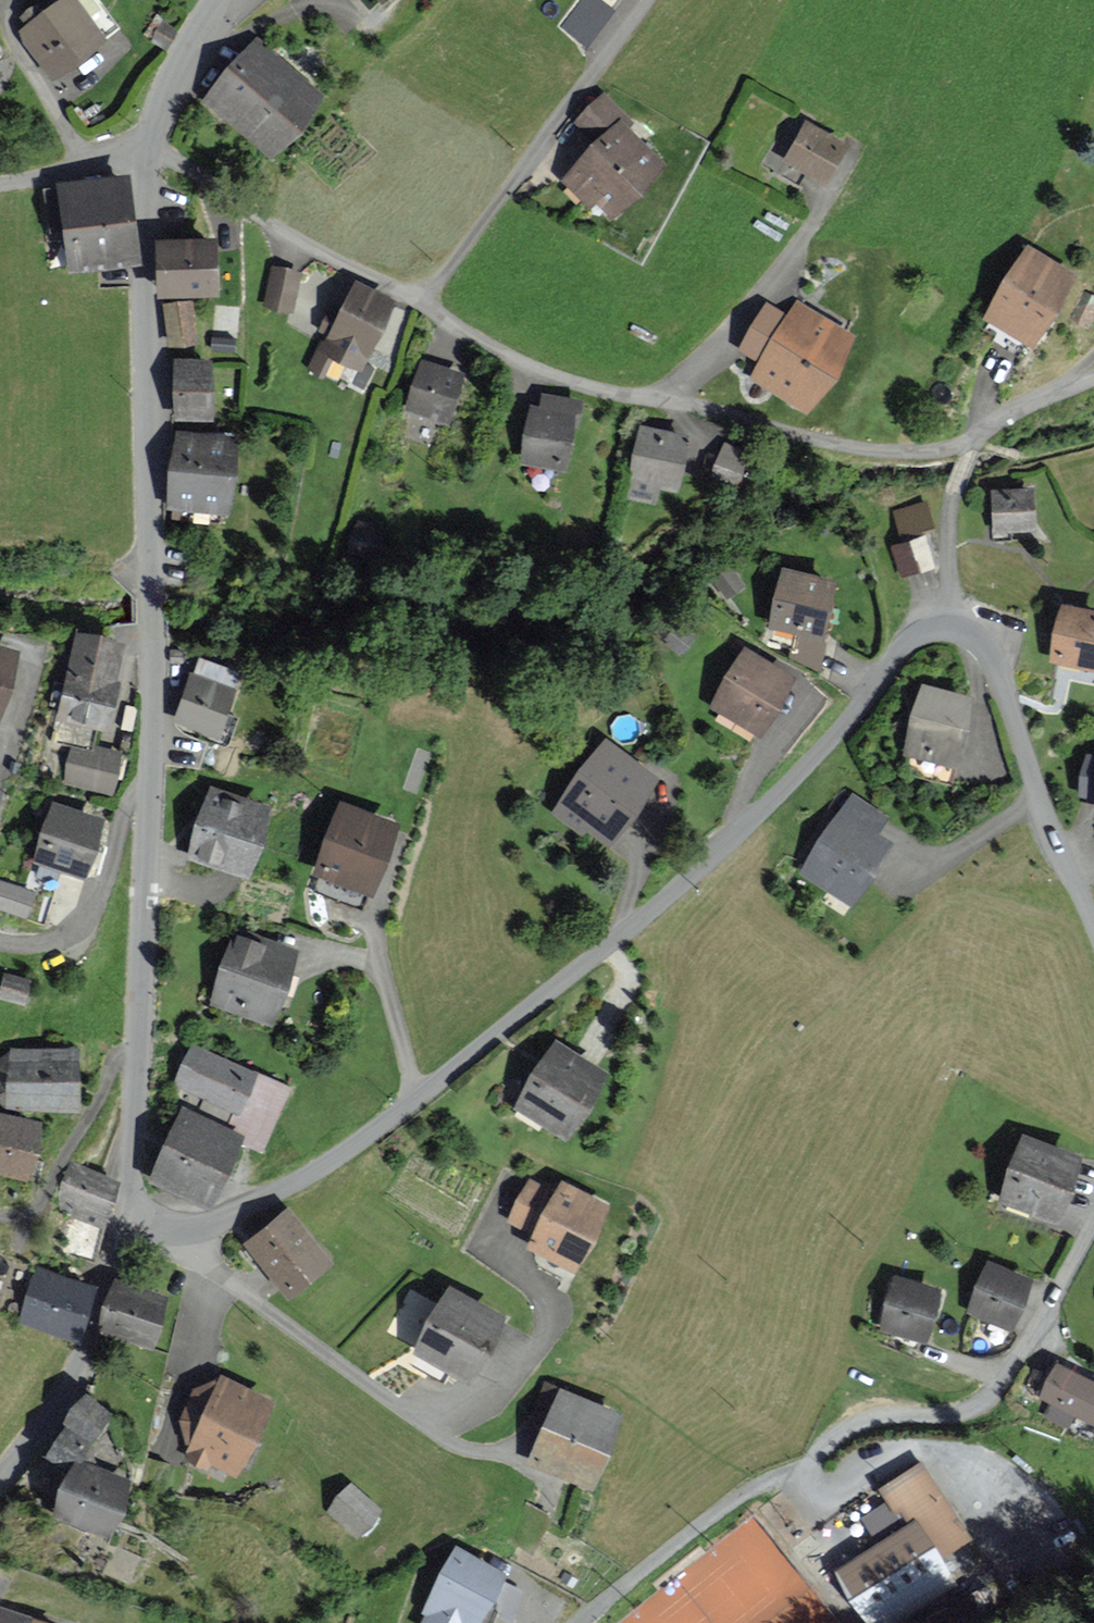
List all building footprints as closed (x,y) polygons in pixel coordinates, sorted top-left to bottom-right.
[(75,0),(68,0),(22,32),(53,76),(103,40),(75,0)] [(572,7),(584,17),(575,29),(589,40),(610,11),(595,0),(577,0),(572,7)] [(320,101),(254,45),(209,98),(275,154),(320,101)] [(611,219),(660,161),(626,132),(633,124),(600,96),(577,124),(597,142),(591,149),(565,180),(611,219)] [(845,147),(806,125),(788,158),(827,180),(845,147)] [(123,179),(63,187),(74,270),(134,262),(123,179)] [(216,243),(159,246),(161,294),(218,292),(216,243)] [(1072,276),(1028,250),(988,318),(1032,344),(1072,276)] [(301,275),(272,268),(264,306),(292,312),(301,275)] [(392,303),(358,285),(324,348),(358,366),(392,303)] [(191,303),(167,305),(171,345),(195,343),(191,303)] [(767,307),(742,351),(765,365),(756,379),(809,410),(851,341),(798,309),(791,321),(767,307)] [(209,361),(177,362),(179,419),(211,418),(209,361)] [(462,375),(423,362),(407,409),(446,422),(462,375)] [(582,404),(545,396),(542,410),(533,408),(523,461),(564,469),(575,414),(580,415),(582,404)] [(687,438),(642,429),(627,497),(659,504),(662,487),(676,490),(687,438)] [(236,441),(179,434),(170,506),(227,512),(236,441)] [(726,438),(716,470),(745,479),(754,447),(726,438)] [(1032,489),(993,493),(997,536),(1036,533),(1032,489)] [(894,503),(897,530),(935,526),(932,499),(894,503)] [(384,537),(360,525),(348,549),(372,561),(384,537)] [(891,539),(900,572),(939,561),(930,528),(891,539)] [(832,583),(785,572),(773,627),(819,638),(832,583)] [(1064,608),(1053,662),(1093,670),(1093,614),(1064,608)] [(120,644),(81,635),(61,718),(93,725),(108,729),(114,703),(119,685),(111,683),(120,644)] [(0,648),(0,709),(17,653),(0,648)] [(791,678),(746,651),(714,706),(759,732),(791,678)] [(239,673),(200,659),(178,722),(217,736),(239,673)] [(934,692),(923,689),(907,752),(952,764),(969,701),(934,692)] [(654,779),(606,744),(557,812),(585,832),(589,826),(609,841),(654,779)] [(120,755),(72,746),(64,786),(112,795),(120,755)] [(1088,760),(1081,797),(1093,800),(1093,761),(1088,760)] [(268,809),(213,791),(191,858),(246,876),(268,809)] [(884,819),(851,797),(802,869),(851,902),(888,846),(873,836),(884,819)] [(99,821),(53,807),(37,861),(82,875),(99,821)] [(396,827),(341,807),(317,873),(372,893),(396,827)] [(0,883),(0,912),(24,919),(32,893),(0,883)] [(293,953),(235,934),(213,1003),(271,1022),(293,953)] [(603,1074),(555,1045),(517,1108),(566,1136),(603,1074)] [(254,1075),(191,1047),(173,1088),(235,1116),(254,1075)] [(77,1054),(11,1052),(10,1106),(76,1108),(77,1054)] [(240,1138),(185,1112),(154,1180),(208,1205),(240,1138)] [(0,1116),(0,1170),(26,1177),(40,1127),(0,1116)] [(1079,1158),(1027,1142),(1006,1208),(1058,1224),(1079,1158)] [(117,1184),(74,1168),(61,1204),(104,1219),(117,1184)] [(607,1207),(564,1186),(559,1196),(531,1182),(512,1220),(538,1233),(531,1247),(576,1269),(607,1207)] [(327,1265),(288,1215),(249,1245),(288,1295),(327,1265)] [(1031,1280),(989,1265),(971,1314),(1013,1329),(1031,1280)] [(95,1291),(37,1273),(22,1320),(80,1338),(95,1291)] [(938,1290),(897,1279),(883,1329),(925,1340),(938,1290)] [(167,1300),(116,1285),(102,1331),(154,1346),(167,1300)] [(497,1315),(449,1290),(417,1353),(465,1378),(497,1315)] [(1093,1422),(1093,1385),(1059,1368),(1044,1397),(1093,1422)] [(271,1401),(225,1380),(219,1393),(205,1387),(182,1438),(195,1444),(189,1458),(209,1467),(212,1460),(239,1472),(271,1401)] [(621,1416),(563,1392),(535,1459),(594,1483),(621,1416)] [(112,1414),(83,1396),(65,1425),(68,1427),(54,1451),(80,1466),(112,1414)] [(947,1583),(932,1558),(966,1538),(922,1464),(879,1490),(903,1530),(834,1571),(865,1622),(880,1622),(947,1583)] [(79,1466),(59,1518),(105,1536),(125,1484),(79,1466)] [(383,1511),(353,1487),(330,1515),(360,1539),(383,1511)] [(457,1552),(424,1612),(432,1617),(429,1622),(474,1622),(501,1576),(457,1552)] [(9,1568),(0,1565),(0,1599),(9,1568)] [(0,1610),(0,1622),(40,1622),(0,1610)]
